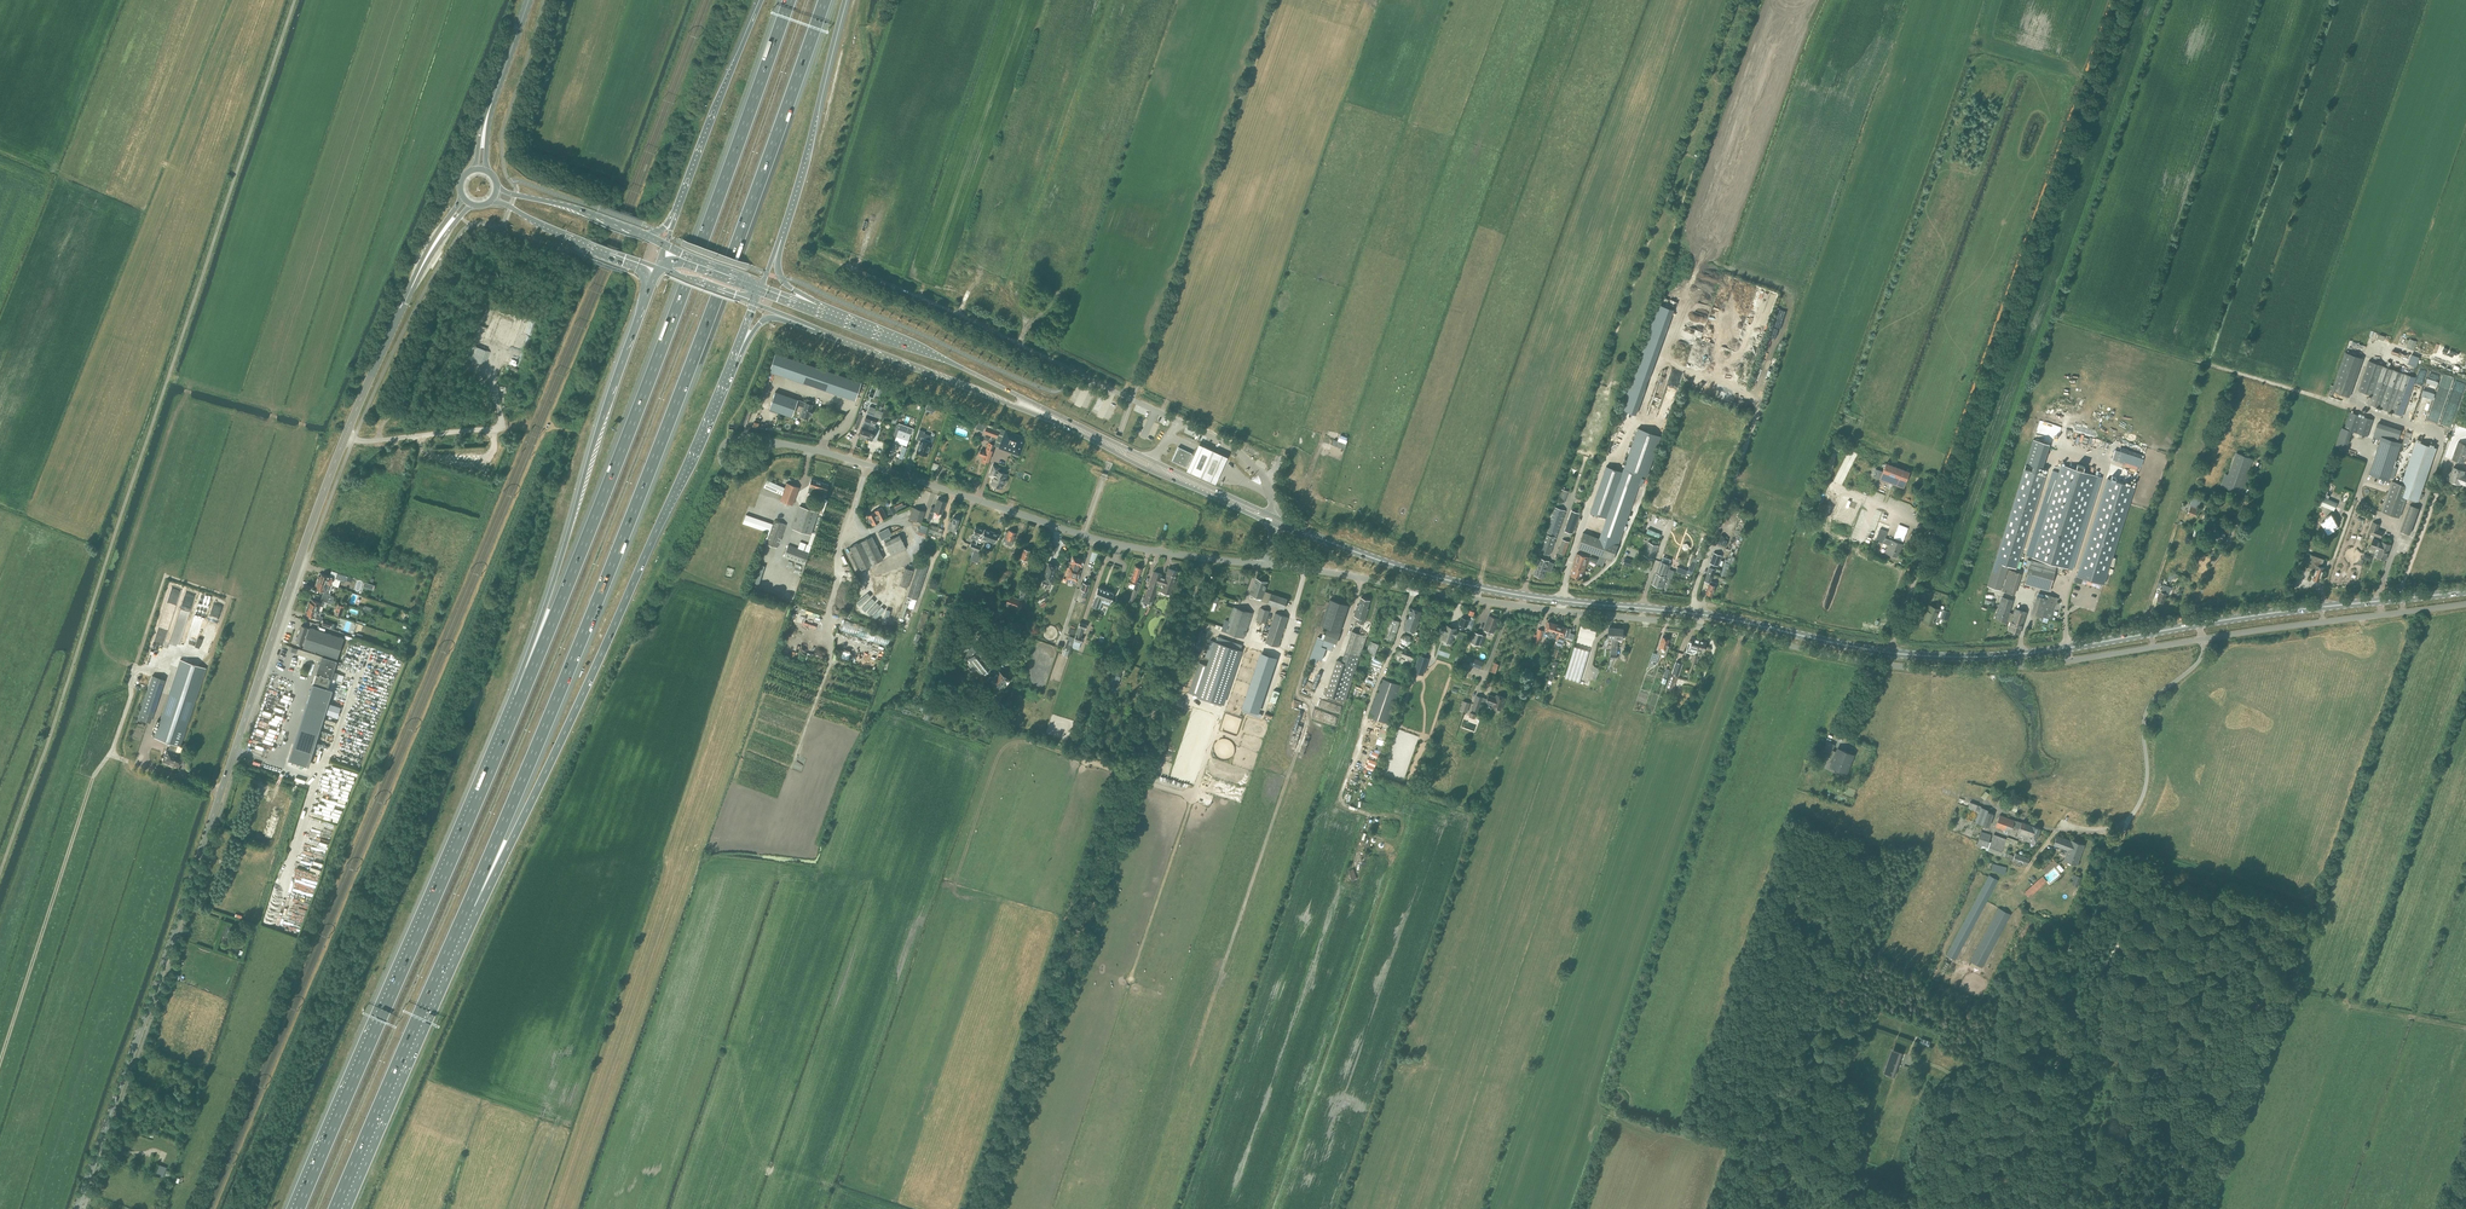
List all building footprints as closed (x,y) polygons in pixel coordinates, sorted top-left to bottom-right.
[(2363,358),(2346,352),(2333,390),(2350,396),(2363,358)] [(776,353),(769,371),(855,400),(862,382),(776,353)] [(2416,377),(2369,361),(2358,390),(2372,395),(2371,399),(2367,398),(2366,402),(2403,415),(2416,377)] [(775,391),(769,408),(787,415),(790,406),(795,408),(797,404),(799,400),(775,391)] [(800,416),(808,419),(810,414),(812,414),(813,410),(811,409),(814,401),(807,399),(806,402),(799,400),(797,404),(804,407),(800,416)] [(868,411),(859,436),(865,438),(873,417),(875,410),(870,408),(868,411)] [(873,417),(865,438),(872,441),(876,427),(875,427),(877,421),(881,422),(885,412),(876,409),(876,410),(875,410),(873,417)] [(2351,430),(2368,436),(2373,420),(2350,412),(2345,428),(2342,427),(2336,445),(2345,448),(2351,430)] [(2457,426),(2455,432),(2459,433),(2461,428),(2460,428),(2461,425),(2462,423),(2463,421),(2465,421),(2465,417),(2461,415),(2457,426)] [(985,425),(978,422),(976,429),(983,431),(985,425)] [(2390,481),(2390,478),(2394,479),(2397,470),(2393,469),(2402,442),(2398,441),(2402,430),(2378,422),(2374,433),(2375,433),(2373,437),(2380,439),(2369,474),(2390,481)] [(897,424),(893,435),(897,436),(895,441),(904,444),(905,440),(908,441),(911,433),(912,433),(914,428),(899,423),(899,424),(897,424)] [(979,455),(984,457),(983,461),(988,463),(992,453),(995,444),(999,431),(986,426),(984,433),(992,436),(989,443),(986,451),(981,449),(979,455)] [(917,452),(927,456),(934,437),(924,434),(925,432),(920,430),(916,439),(921,441),(917,452)] [(1006,431),(1000,446),(1013,450),(1013,448),(1019,450),(1024,437),(1006,431)] [(1337,439),(1335,446),(1345,449),(1347,442),(1337,439)] [(2402,484),(2392,481),(2382,511),(2400,517),(2407,497),(2418,501),(2436,448),(2417,441),(2402,484)] [(2464,463),(2465,458),(2465,444),(2459,441),(2452,459),(2464,463)] [(1226,458),(1197,445),(1196,448),(1186,471),(1214,484),(1223,464),(1226,458)] [(903,446),(898,458),(903,459),(907,448),(903,446)] [(1179,447),(1173,460),(1186,466),(1192,453),(1179,447)] [(1862,496),(1870,475),(1880,479),(1904,488),(1910,471),(1886,462),(1883,472),(1873,468),(1877,456),(1857,448),(1843,489),(1862,496)] [(2243,485),(2253,459),(2237,453),(2226,481),(2223,480),(2221,486),(2243,494),(2246,486),(2243,485)] [(988,476),(993,478),(990,485),(1002,489),(1004,484),(1006,483),(1007,480),(1006,479),(1008,474),(999,471),(1001,467),(993,464),(988,476)] [(2061,464),(2031,559),(2024,584),(2050,591),(2057,565),(2068,569),(2098,476),(2061,464)] [(2453,466),(2448,480),(2461,485),(2462,484),(2465,474),(2465,472),(2465,471),(2453,466)] [(1578,548),(1600,556),(1599,559),(1605,562),(1606,558),(1613,560),(1618,545),(1619,545),(1640,485),(1643,486),(1645,480),(1642,479),(1643,475),(1624,468),(1601,534),(1600,538),(1584,532),(1578,548)] [(2024,468),(1987,586),(2001,590),(2009,566),(2016,569),(2046,475),(2024,468)] [(1604,470),(1590,512),(1603,516),(1617,474),(1604,470)] [(2107,478),(2077,576),(2090,580),(2104,585),(2135,487),(2107,478)] [(810,486),(808,492),(823,497),(824,494),(826,495),(828,492),(827,491),(829,485),(811,479),(809,486),(810,486)] [(776,492),(782,495),(780,500),(792,505),(799,487),(787,483),(785,488),(767,480),(764,487),(776,492)] [(1565,503),(1569,491),(1561,489),(1557,500),(1565,503)] [(2319,506),(2321,507),(2322,505),(2334,511),(2338,502),(2329,498),(2330,496),(2327,494),(2328,491),(2325,490),(2323,496),(2319,504),(2319,506)] [(2191,504),(2191,505),(2188,513),(2196,516),(2198,508),(2201,502),(2203,498),(2194,495),(2195,493),(2191,492),(2189,498),(2193,499),(2191,504)] [(935,507),(932,506),(927,520),(930,521),(934,511),(942,514),(946,502),(938,499),(935,507)] [(792,528),(811,535),(819,512),(799,505),(792,528)] [(2410,536),(2420,508),(2410,505),(2401,533),(2410,536)] [(888,509),(891,516),(897,513),(893,506),(888,509)] [(868,519),(870,523),(871,522),(872,525),(880,521),(879,520),(887,517),(882,507),(875,511),(875,512),(868,516),(869,518),(868,519)] [(914,507),(910,518),(921,522),(925,511),(914,507)] [(1546,533),(1541,548),(1540,551),(1550,554),(1556,537),(1566,510),(1555,507),(1546,533)] [(1573,509),(1569,519),(1565,532),(1571,534),(1580,511),(1573,509)] [(743,524),(770,533),(766,543),(778,548),(780,542),(782,538),(781,538),(786,525),(774,520),(773,523),(746,514),(743,524)] [(2322,522),(2328,532),(2328,533),(2329,532),(2332,530),(2332,531),(2335,529),(2339,526),(2337,524),(2338,524),(2337,523),(2337,524),(2331,514),(2325,518),(2326,519),(2322,522)] [(2206,528),(2211,530),(2215,518),(2210,516),(2206,528)] [(948,529),(952,531),(953,530),(956,531),(957,528),(960,520),(953,518),(952,522),(950,521),(948,529)] [(2216,529),(2217,530),(2214,538),(2220,540),(2224,526),(2225,526),(2226,522),(2225,521),(2223,526),(2217,524),(2216,529)] [(2380,524),(2374,521),(2369,533),(2381,538),(2384,531),(2378,529),(2380,524)] [(2203,532),(2206,525),(2198,522),(2197,526),(2195,526),(2194,529),(2203,532)] [(929,530),(932,531),(932,533),(941,536),(944,529),(931,525),(929,530)] [(975,539),(978,540),(979,537),(982,528),(976,526),(973,534),(972,534),(971,538),(974,539),(975,539)] [(2220,540),(2223,541),(2227,542),(2232,529),(2225,526),(2224,526),(2220,540)] [(882,540),(884,539),(885,542),(891,555),(906,548),(900,535),(891,539),(890,536),(892,535),(888,528),(878,533),(882,540)] [(998,534),(985,529),(981,538),(995,543),(998,534)] [(1648,529),(1647,533),(1659,538),(1661,534),(1648,529)] [(1886,552),(1891,554),(1890,556),(1895,558),(1896,556),(1897,556),(1899,551),(1900,551),(1901,549),(1903,544),(1891,539),(1885,538),(1887,532),(1880,529),(1876,540),(1883,543),(1888,545),(1886,552)] [(1003,541),(1006,542),(1005,544),(1012,546),(1016,533),(1009,530),(1008,532),(1006,532),(1003,541)] [(2204,532),(2195,530),(2193,535),(2202,538),(2204,532)] [(850,547),(853,554),(850,555),(858,571),(884,559),(872,536),(850,547)] [(2203,536),(2199,548),(2205,550),(2209,538),(2203,536)] [(2380,548),(2379,550),(2377,556),(2386,559),(2391,544),(2382,541),(2374,538),(2371,547),(2376,549),(2377,547),(2380,548)] [(1565,555),(1570,542),(1563,539),(1558,552),(1565,555)] [(798,548),(788,545),(784,557),(805,565),(809,552),(811,545),(800,542),(798,548)] [(1644,555),(1654,559),(1659,546),(1648,542),(1644,555)] [(1051,545),(1049,550),(1049,551),(1055,553),(1057,547),(1057,546),(1052,544),(1051,545)] [(1020,557),(1023,558),(1022,563),(1027,565),(1028,561),(1030,560),(1031,557),(1031,555),(1029,555),(1031,551),(1027,549),(1027,548),(1024,546),(1020,557)] [(977,562),(978,563),(982,555),(978,553),(973,551),(971,558),(970,560),(977,562)] [(2307,567),(2316,570),(2313,579),(2320,581),(2325,567),(2322,566),(2325,559),(2311,554),(2305,551),(2302,560),(2305,561),(2306,557),(2310,558),(2307,567)] [(1574,566),(1584,570),(1585,570),(1589,557),(1577,553),(1573,566),(1574,566)] [(2373,556),(2365,553),(2363,559),(2371,562),(2373,556)] [(1068,566),(1069,566),(1066,578),(1078,582),(1081,570),(1080,569),(1081,566),(1082,567),(1084,560),(1073,556),(1071,563),(1069,562),(1068,566)] [(1689,571),(1688,573),(1692,575),(1699,558),(1694,556),(1689,571)] [(1550,561),(1540,557),(1534,574),(1544,578),(1547,570),(1551,571),(1553,567),(1554,563),(1550,562),(1550,561)] [(1636,562),(1625,558),(1623,564),(1633,568),(1636,562)] [(1661,560),(1652,583),(1662,587),(1671,564),(1661,560)] [(929,566),(919,562),(908,597),(917,600),(929,566)] [(1044,579),(1043,581),(1045,583),(1047,584),(1049,583),(1050,581),(1051,582),(1057,566),(1055,565),(1054,563),(1052,562),(1050,563),(1049,563),(1043,579),(1044,579)] [(1725,562),(1721,575),(1726,576),(1730,563),(1725,562)] [(1027,573),(1022,588),(1019,598),(1024,600),(1027,589),(1028,590),(1033,575),(1032,575),(1035,564),(1031,563),(1028,573),(1027,573)] [(1135,584),(1134,589),(1129,601),(1133,602),(1138,591),(1140,583),(1137,582),(1142,568),(1136,566),(1130,582),(1135,584)] [(1571,576),(1581,579),(1584,570),(1574,566),(1571,576)] [(1678,567),(1676,572),(1687,576),(1688,573),(1689,571),(1678,567)] [(905,568),(899,585),(907,588),(913,571),(905,568)] [(1162,586),(1160,591),(1170,594),(1178,572),(1168,568),(1165,577),(1161,576),(1161,574),(1153,571),(1150,580),(1156,582),(1154,588),(1157,589),(1159,583),(1162,584),(1162,585),(1162,586)] [(1709,568),(1705,580),(1710,582),(1706,593),(1712,595),(1717,583),(1711,581),(1716,570),(1709,568)] [(2002,591),(2015,595),(2022,573),(2009,569),(2002,591)] [(997,579),(1005,581),(1007,573),(1000,570),(997,579)] [(334,578),(320,573),(317,580),(332,585),(333,581),(335,581),(339,581),(339,579),(346,582),(347,580),(352,582),(353,577),(338,572),(336,578),(334,578)] [(1251,595),(1262,598),(1262,601),(1284,609),(1288,599),(1265,591),(1268,582),(1256,578),(1251,595)] [(315,588),(324,591),(322,597),(333,600),(334,597),(330,596),(331,593),(329,593),(332,585),(317,580),(315,588)] [(1156,582),(1150,580),(1144,598),(1153,601),(1157,589),(1154,588),(1156,582)] [(1082,597),(1084,598),(1083,600),(1086,601),(1087,598),(1085,598),(1089,584),(1083,582),(1081,589),(1084,590),(1082,597)] [(2162,592),(2161,592),(2158,600),(2164,602),(2167,594),(2167,593),(2169,586),(2164,584),(2162,592)] [(1095,596),(1095,597),(1092,606),(1098,608),(1101,599),(1110,602),(1114,593),(1098,587),(1095,596)] [(943,603),(952,605),(954,597),(945,595),(943,603)] [(2032,613),(2041,616),(2042,616),(2052,619),(2058,599),(2048,596),(2048,598),(2038,595),(2032,613)] [(1023,601),(1008,596),(1005,604),(1020,610),(1023,601)] [(1215,596),(1210,611),(1212,611),(1214,612),(1219,597),(1217,597),(1215,596)] [(2014,600),(2003,596),(1996,618),(2007,621),(2007,620),(2009,621),(2009,620),(2010,621),(2012,613),(2010,612),(2014,600)] [(318,610),(322,611),(325,602),(332,604),(333,602),(338,604),(335,614),(342,616),(346,604),(333,600),(322,597),(320,602),(310,599),(308,607),(318,610)] [(1354,616),(1358,617),(1357,622),(1364,624),(1365,620),(1369,609),(1368,609),(1370,600),(1361,597),(1359,606),(1357,605),(1354,616)] [(1330,599),(1321,625),(1328,628),(1340,632),(1349,605),(1330,599)] [(1928,623),(1927,623),(1928,624),(1929,625),(1930,624),(1932,624),(1933,620),(1939,622),(1941,617),(1947,619),(1949,612),(1938,608),(1929,605),(1925,616),(1926,616),(1924,621),(1928,623)] [(1253,613),(1234,606),(1225,632),(1245,638),(1253,613)] [(305,614),(315,617),(315,619),(322,621),(323,616),(317,614),(318,610),(308,607),(305,614)] [(1261,607),(1257,620),(1266,623),(1270,611),(1261,607)] [(1409,617),(1408,617),(1404,629),(1415,633),(1419,621),(1418,621),(1422,611),(1412,608),(1409,607),(1408,611),(1411,612),(1409,617)] [(2010,621),(2011,621),(2009,629),(2020,632),(2027,612),(2015,608),(2013,613),(2012,613),(2010,621)] [(922,631),(928,614),(923,612),(917,629),(922,631)] [(1266,642),(1279,647),(1288,617),(1275,612),(1266,642)] [(971,616),(971,624),(970,624),(970,629),(975,629),(975,628),(980,627),(980,619),(981,619),(981,614),(977,615),(971,616)] [(1499,618),(1489,615),(1487,621),(1497,624),(1499,618)] [(1462,617),(1460,623),(1460,624),(1467,627),(1470,618),(1464,616),(1463,618),(1462,617)] [(1400,621),(1390,618),(1382,641),(1392,644),(1400,621)] [(331,628),(336,629),(337,625),(334,624),(324,620),(322,624),(321,624),(321,625),(331,628)] [(1484,629),(1494,632),(1497,624),(1487,621),(1484,629)] [(1538,629),(1537,635),(1541,636),(1542,633),(1550,635),(1549,639),(1552,640),(1553,637),(1552,637),(1557,624),(1549,621),(1549,622),(1548,621),(1545,629),(1546,629),(1545,631),(1538,629)] [(1087,624),(1080,622),(1073,644),(1080,646),(1083,637),(1081,637),(1084,629),(1085,629),(1087,624)] [(1359,628),(1361,633),(1366,634),(1367,634),(1369,631),(1368,626),(1363,624),(1359,628)] [(1553,637),(1557,639),(1556,641),(1557,642),(1558,639),(1563,626),(1557,624),(1552,637),(1553,637)] [(304,644),(310,628),(302,625),(297,641),(304,644)] [(1440,631),(1446,634),(1444,640),(1450,642),(1453,636),(1456,637),(1458,630),(1455,629),(1455,628),(1449,626),(1448,627),(1442,625),(1440,631)] [(1062,634),(1062,632),(1062,631),(1061,629),(1060,628),(1058,627),(1057,626),(1055,626),(1053,626),(1052,627),(1051,627),(1050,628),(1049,629),(1048,631),(1047,632),(1047,634),(1047,635),(1048,636),(1048,638),(1049,639),(1050,639),(1052,640),(1053,641),(1054,641),(1057,641),(1059,640),(1060,639),(1061,637),(1062,636),(1062,634)] [(1567,627),(1563,626),(1558,639),(1557,642),(1557,643),(1563,645),(1566,637),(1573,639),(1575,634),(1570,633),(1571,630),(1568,629),(1568,628),(1567,628),(1567,627)] [(304,644),(303,648),(338,659),(344,638),(310,627),(310,628),(304,644)] [(1111,657),(1108,656),(1107,660),(1112,661),(1125,628),(1122,627),(1120,632),(1119,631),(1118,636),(1119,636),(1111,657)] [(1609,627),(1608,638),(1612,639),(1610,658),(1611,658),(1613,651),(1614,652),(1616,628),(1609,627)] [(1616,628),(1615,639),(1623,640),(1623,637),(1626,637),(1626,636),(1627,629),(1621,628),(1619,627),(1619,628),(1616,628)] [(1320,638),(1317,637),(1310,659),(1315,661),(1316,658),(1318,659),(1323,647),(1331,650),(1333,643),(1337,644),(1341,632),(1328,628),(1324,640),(1320,638)] [(1342,661),(1337,660),(1325,695),(1345,701),(1362,649),(1367,635),(1352,630),(1342,661)] [(1474,631),(1470,642),(1479,646),(1481,640),(1483,635),(1474,631)] [(1405,634),(1401,638),(1402,644),(1408,646),(1412,642),(1411,636),(1405,634)] [(1067,648),(1066,650),(1067,650),(1065,656),(1068,657),(1070,651),(1070,650),(1073,642),(1075,638),(1069,636),(1068,640),(1067,640),(1065,648),(1067,648)] [(1669,646),(1667,645),(1669,639),(1668,638),(1665,637),(1663,637),(1658,650),(1657,653),(1653,652),(1648,666),(1652,667),(1655,664),(1656,664),(1660,653),(1666,655),(1669,646)] [(1690,648),(1694,649),(1693,653),(1696,654),(1700,639),(1693,637),(1690,648)] [(1693,653),(1692,657),(1698,659),(1699,655),(1700,655),(1701,651),(1704,652),(1707,641),(1700,639),(1696,654),(1693,653)] [(1372,641),(1369,647),(1367,653),(1375,655),(1376,650),(1379,644),(1372,641)] [(1565,677),(1580,682),(1589,651),(1574,646),(1565,677)] [(337,661),(299,649),(297,654),(321,661),(310,696),(294,746),(308,751),(337,661)] [(1409,653),(1397,649),(1393,660),(1410,666),(1413,660),(1415,656),(1409,653)] [(970,659),(981,673),(983,672),(985,674),(992,669),(990,667),(992,665),(980,650),(970,659)] [(1483,661),(1466,654),(1463,661),(1480,668),(1483,661)] [(1420,655),(1414,673),(1423,676),(1429,658),(1420,655)] [(1558,662),(1554,661),(1547,679),(1548,680),(1548,681),(1547,681),(1545,688),(1549,690),(1558,662)] [(1678,677),(1679,677),(1682,678),(1683,674),(1680,673),(1680,675),(1679,675),(1682,665),(1683,665),(1683,663),(1677,661),(1672,675),(1678,677)] [(1491,671),(1496,673),(1500,664),(1495,662),(1491,671)] [(1593,676),(1593,677),(1593,680),(1595,681),(1598,674),(1601,670),(1594,666),(1591,670),(1595,672),(1593,676)] [(1113,678),(1111,678),(1108,691),(1115,693),(1116,687),(1115,687),(1117,680),(1115,679),(1117,675),(1119,676),(1122,670),(1115,668),(1113,674),(1114,674),(1113,678)] [(991,679),(993,682),(992,683),(1001,690),(1010,680),(999,671),(993,677),(991,675),(984,683),(986,685),(991,679)] [(1670,675),(1665,689),(1671,691),(1672,689),(1674,690),(1675,686),(1675,685),(1678,677),(1672,675),(1670,675)] [(137,717),(135,721),(137,721),(138,718),(149,722),(163,679),(152,676),(138,718),(137,717)] [(1369,717),(1388,723),(1401,685),(1382,678),(1369,717)] [(168,764),(173,766),(173,765),(178,767),(182,754),(175,752),(178,745),(179,746),(195,699),(170,690),(154,737),(172,743),(169,750),(166,749),(162,762),(169,764),(168,764)] [(1506,697),(1496,694),(1496,696),(1488,694),(1487,699),(1484,698),(1484,697),(1476,695),(1471,709),(1479,712),(1481,705),(1483,701),(1486,702),(1486,703),(1492,705),(1492,707),(1501,710),(1506,697)] [(1467,712),(1471,703),(1464,700),(1461,710),(1467,712)] [(1835,745),(1828,743),(1824,752),(1834,756),(1830,766),(1848,773),(1855,756),(1837,749),(1836,752),(1833,751),(1835,745)] [(2019,804),(2015,802),(2009,800),(2008,803),(2000,800),(1998,805),(2006,808),(2016,812),(2019,804)] [(1968,807),(1979,811),(1975,822),(1989,827),(1994,814),(1988,811),(1989,810),(1981,807),(1982,806),(1970,801),(1968,807)] [(1995,827),(2005,830),(2004,832),(2007,833),(2008,831),(2011,832),(2013,825),(2015,825),(2014,828),(2019,829),(2017,835),(2016,837),(2022,840),(2022,839),(2035,844),(2040,828),(2032,825),(2022,822),(2017,821),(2015,820),(2000,815),(1995,827)] [(2000,855),(2005,857),(2009,858),(2013,860),(2014,856),(2006,853),(2009,843),(2016,846),(2018,841),(2008,837),(2006,838),(1994,834),(1991,842),(1989,841),(1991,834),(1981,831),(1977,844),(1976,843),(1976,846),(1988,851),(2000,855)] [(2059,853),(2065,856),(2064,859),(2076,864),(2083,845),(2084,844),(2072,840),(2071,841),(2057,836),(2054,844),(2062,847),(2059,853)] [(2017,862),(2022,864),(2023,864),(2027,865),(2030,858),(2016,852),(2014,856),(2013,860),(2017,862)] [(2047,874),(2058,864),(2054,859),(2043,869),(2047,874)] [(2005,874),(2007,867),(1993,863),(1991,870),(2005,874)] [(1989,874),(1947,953),(1946,955),(1955,960),(1999,880),(1989,874)] [(2072,879),(2074,880),(2072,884),(2078,887),(2082,877),(2073,874),(2072,879)] [(2025,892),(2029,897),(2048,881),(2043,876),(2025,892)] [(1999,907),(1974,953),(1970,961),(1982,968),(2011,914),(1999,907)] [(1941,970),(1946,972),(1951,964),(1946,961),(1941,970)] [(1887,1072),(1887,1074),(1893,1077),(1894,1075),(1895,1075),(1903,1052),(1894,1049),(1886,1072),(1887,1072)] [(159,1165),(156,1175),(163,1177),(167,1168),(159,1165)]
